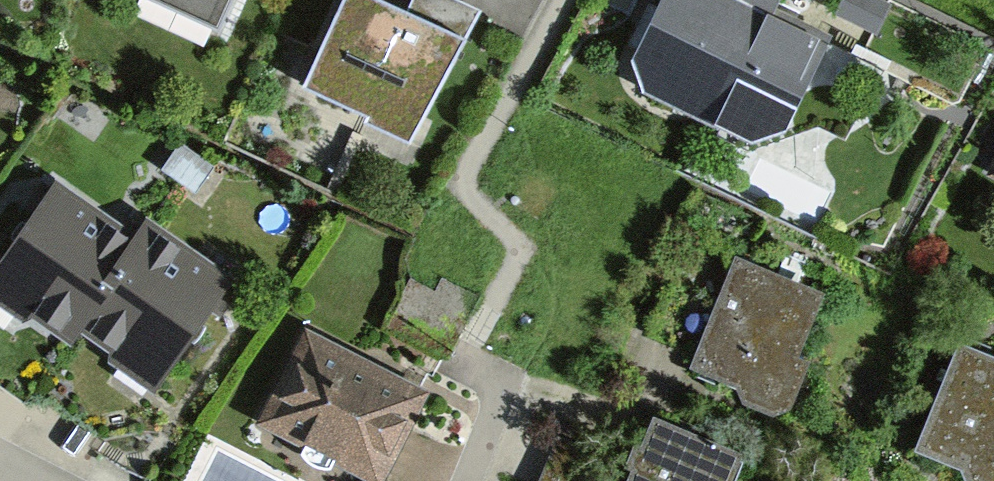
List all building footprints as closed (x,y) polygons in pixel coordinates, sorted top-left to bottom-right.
[(134,1),(221,40),(239,0),(135,0),(134,1)] [(371,0),(348,0),(305,94),(365,121),(362,128),(412,151),(477,8),(459,0),(417,0),(409,17),(393,10),(371,0)] [(788,141),(836,42),(777,13),(783,0),(666,0),(633,68),(648,102),(740,147),(788,141)] [(835,21),(879,42),(894,10),(873,0),(845,0),(835,21)] [(982,182),(993,188),(993,158),(982,182)] [(55,186),(45,202),(0,268),(0,311),(24,327),(31,323),(72,350),(78,340),(110,362),(111,369),(154,399),(222,304),(234,286),(146,225),(135,242),(55,186)] [(794,415),(811,373),(801,368),(827,305),(737,268),(700,358),(691,379),(737,398),(745,416),(776,426),(794,415)] [(411,281),(386,328),(447,361),(480,300),(443,280),(436,294),(411,281)] [(306,337),(258,430),(356,480),(384,480),(427,398),(374,371),(306,337)] [(961,480),(993,480),(993,366),(973,358),(959,352),(915,462),(961,480)] [(745,466),(655,429),(642,459),(633,480),(739,480),(745,466)]
